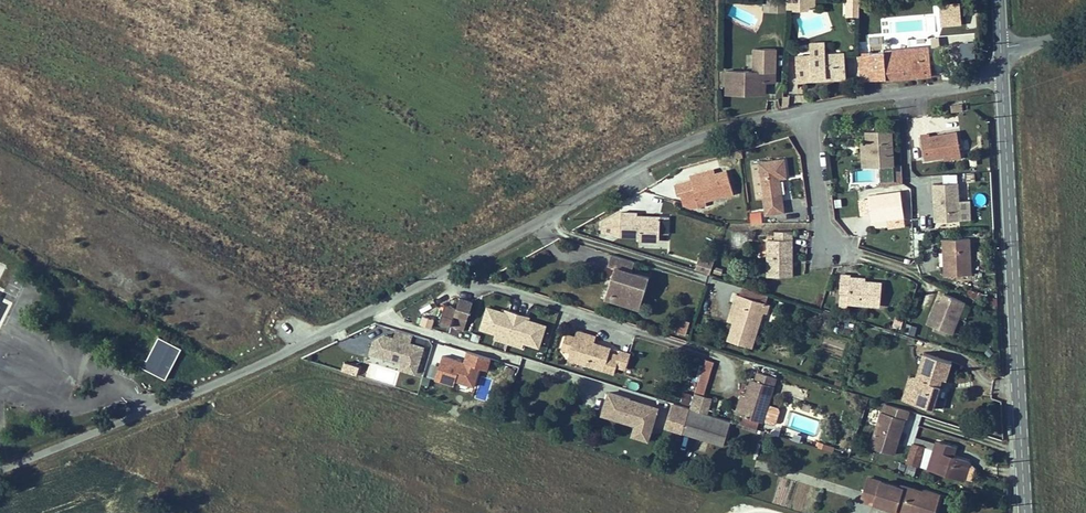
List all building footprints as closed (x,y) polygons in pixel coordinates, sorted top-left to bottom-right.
[(767,4),(773,4),(772,12),(788,13),(788,0),(767,0),(767,4)] [(860,18),(860,0),(847,0),(847,18),(860,18)] [(958,2),(939,5),(941,24),(961,22),(958,2)] [(868,41),(869,52),(871,78),(931,74),(928,46),(883,51),(882,40),(868,41)] [(813,76),(827,74),(827,79),(845,77),(844,52),(796,56),(798,81),(813,80),(813,76)] [(869,52),(857,53),(859,79),(871,78),(869,52)] [(726,73),(726,96),(747,96),(747,91),(764,91),(764,72),(726,73)] [(963,106),(952,107),(953,115),(964,114),(963,106)] [(865,131),(865,141),(867,166),(893,165),(891,130),(865,131)] [(956,131),(930,135),(929,133),(920,134),(924,159),(944,155),(959,153),(956,131)] [(782,159),(757,163),(762,199),(780,196),(778,178),(785,177),(782,159)] [(690,203),(730,191),(724,168),(711,172),(710,170),(689,175),(689,179),(674,183),(678,200),(690,203)] [(962,172),(963,182),(975,181),(974,171),(962,172)] [(943,173),(944,181),(957,179),(957,172),(943,173)] [(935,212),(936,221),(960,219),(957,183),(934,184),(935,197),(938,197),(939,212),(935,212)] [(903,218),(900,191),(867,196),(871,222),(903,218)] [(659,236),(659,229),(660,212),(641,211),(640,215),(636,214),(637,208),(621,207),(619,230),(638,231),(638,236),(659,236)] [(668,212),(660,212),(659,229),(667,230),(668,212)] [(792,226),(775,226),(775,235),(792,235),(792,226)] [(792,271),(792,235),(775,235),(768,234),(767,271),(792,271)] [(944,265),(945,275),(970,274),(969,238),(943,239),(943,252),(946,252),(947,265),(944,265)] [(695,259),(711,264),(714,253),(699,248),(695,259)] [(632,303),(636,291),(641,292),(647,274),(629,268),(631,259),(608,252),(605,262),(614,264),(612,270),(608,272),(604,289),(614,293),(615,291),(619,289),(625,291),(622,300),(632,303)] [(847,294),(847,304),(880,306),(881,283),(866,282),(850,281),(850,276),(850,275),(840,274),(839,294),(847,294)] [(3,307),(7,308),(12,297),(1,291),(4,286),(0,284),(0,314),(3,307)] [(602,294),(622,300),(625,291),(619,289),(615,291),(614,293),(604,289),(602,294)] [(637,305),(641,292),(636,291),(632,303),(637,305)] [(760,310),(764,300),(732,291),(729,300),(734,302),(728,319),(723,337),(746,344),(752,327),(757,309),(760,310)] [(928,325),(952,335),(965,303),(945,294),(941,303),(938,310),(935,308),(928,325)] [(460,326),(461,322),(468,299),(456,295),(452,306),(442,303),(437,319),(460,326)] [(728,319),(734,302),(729,300),(724,318),(728,319)] [(508,304),(507,308),(503,307),(486,302),(479,323),(495,328),(508,332),(521,336),(537,340),(544,319),(528,314),(524,313),(525,309),(516,307),(508,304)] [(428,310),(432,316),(439,310),(435,305),(428,310)] [(420,325),(432,327),(434,317),(422,314),(420,325)] [(685,335),(690,320),(678,316),(673,331),(685,335)] [(904,332),(914,334),(917,325),(906,322),(904,332)] [(494,334),(506,338),(519,342),(521,336),(508,332),(495,328),(494,334)] [(594,339),(584,336),(586,330),(578,328),(576,333),(566,330),(562,344),(571,347),(568,356),(603,367),(609,348),(610,344),(594,339)] [(411,334),(396,329),(393,338),(386,336),(373,342),(369,355),(402,365),(401,370),(415,375),(424,348),(409,343),(411,334)] [(596,333),(586,330),(584,336),(594,339),(596,333)] [(166,377),(180,346),(157,335),(143,367),(166,377)] [(770,352),(789,357),(792,349),(772,344),(770,352)] [(609,348),(603,367),(613,371),(616,363),(619,351),(609,348)] [(486,369),(489,359),(467,353),(464,363),(443,357),(436,381),(454,386),(455,382),(473,387),(479,367),(486,369)] [(910,402),(933,410),(941,386),(939,385),(941,378),(947,380),(952,362),(924,354),(916,379),(918,379),(910,402)] [(341,370),(356,375),(360,365),(345,360),(341,370)] [(393,383),(395,373),(376,368),(373,378),(393,383)] [(762,422),(768,403),(776,377),(758,372),(755,379),(752,378),(746,397),(741,415),(762,422)] [(903,400),(910,402),(918,379),(916,379),(910,377),(903,400)] [(658,407),(608,392),(602,414),(636,424),(632,436),(647,441),(658,407)] [(743,396),(737,414),(741,415),(746,397),(743,396)] [(909,411),(888,404),(885,413),(881,411),(870,447),(892,454),(900,432),(897,431),(898,427),(901,428),(903,419),(906,420),(909,411)] [(731,422),(690,409),(683,433),(723,446),(731,422)] [(951,457),(947,455),(950,447),(936,442),(928,468),(959,478),(965,461),(951,457)] [(906,462),(917,466),(923,447),(912,444),(906,462)] [(968,462),(965,461),(959,478),(963,479),(968,462)] [(861,499),(874,503),(880,481),(868,478),(861,499)] [(880,481),(874,503),(895,510),(896,505),(918,512),(921,512),(933,512),(938,494),(925,490),(925,492),(901,485),(901,488),(880,481)]
